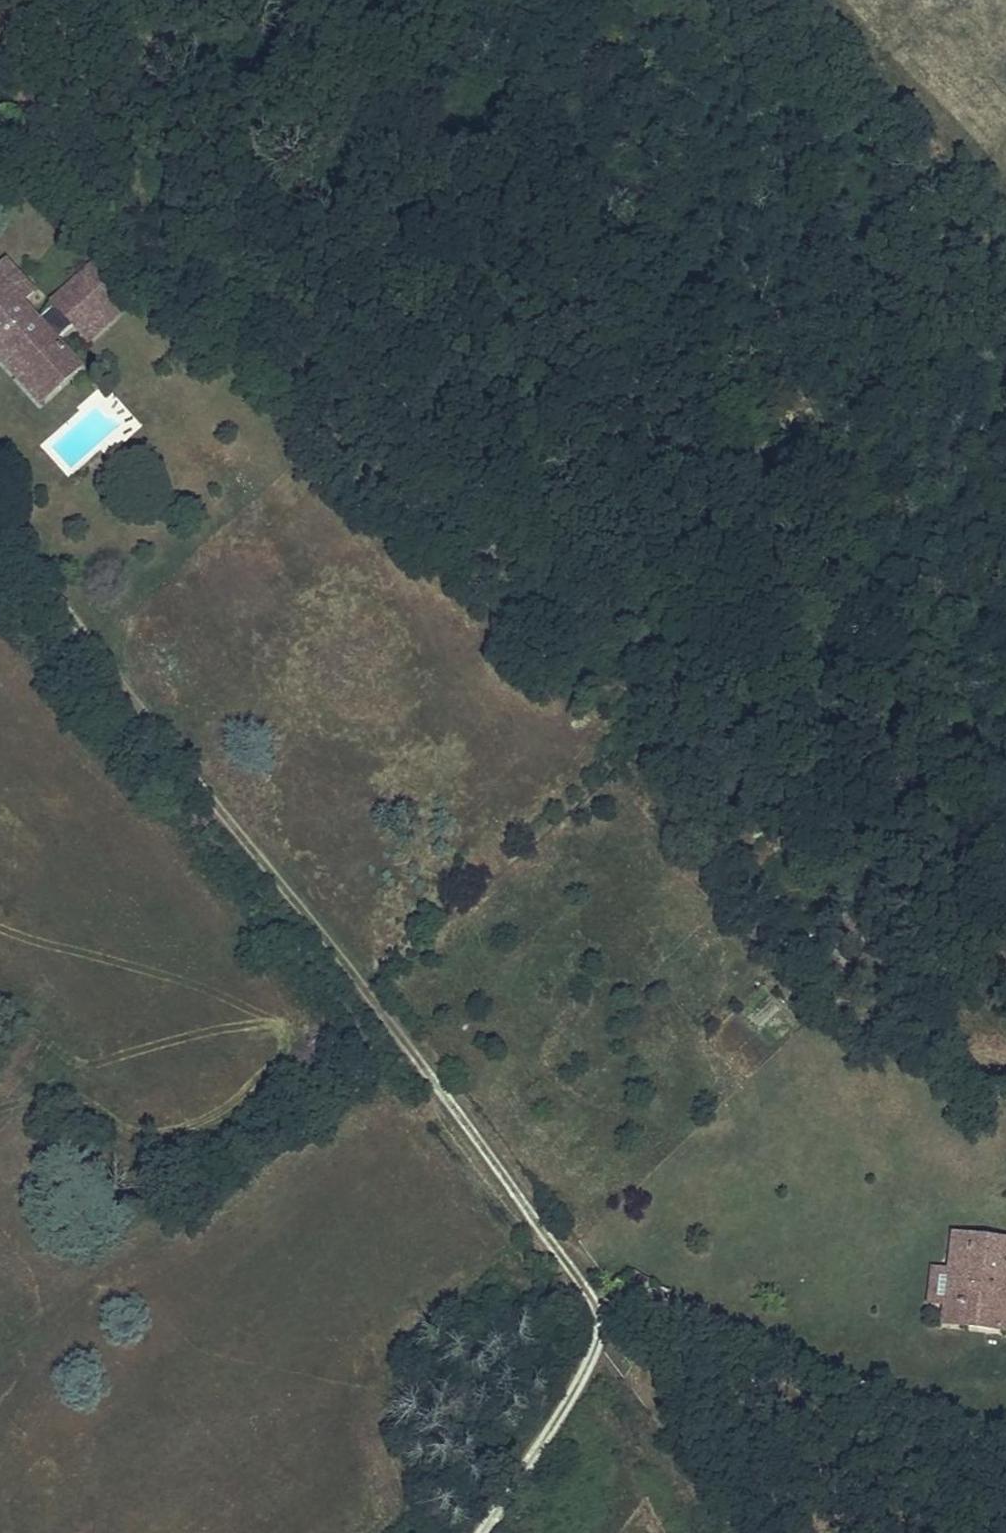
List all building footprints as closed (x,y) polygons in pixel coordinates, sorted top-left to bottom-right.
[(0,260),(0,270),(24,297),(36,287),(7,253),(0,260)] [(25,365),(21,370),(34,385),(71,351),(61,338),(75,326),(83,334),(127,293),(94,257),(49,298),(52,301),(55,305),(41,317),(39,313),(24,297),(0,270),(0,337),(25,365)] [(127,293),(83,334),(89,342),(134,301),(127,293)] [(52,301),(39,313),(41,317),(55,305),(52,301)] [(21,385),(37,404),(82,364),(71,351),(34,385),(21,370),(25,365),(0,337),(0,361),(21,385)] [(940,1325),(952,1326),(959,1253),(966,1253),(967,1240),(949,1238),(940,1325)] [(952,1326),(1000,1331),(1005,1278),(1005,1243),(967,1240),(966,1253),(959,1253),(952,1326)]
